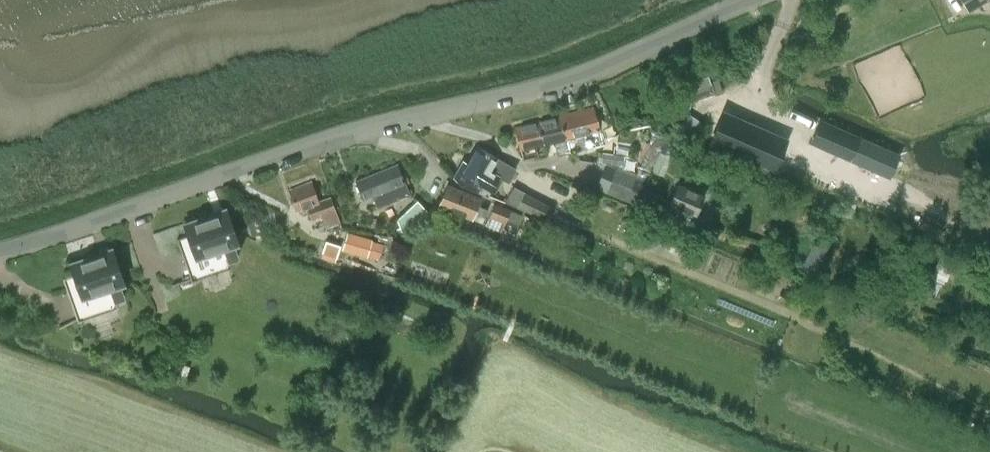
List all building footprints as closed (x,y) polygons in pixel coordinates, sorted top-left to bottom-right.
[(969,11),(988,0),(963,0),(969,11)] [(704,62),(673,74),(680,94),(689,90),(692,100),(714,92),(714,93),(722,91),(717,79),(710,81),(704,62)] [(593,107),(559,116),(565,138),(568,152),(578,149),(593,145),(603,143),(599,128),(593,107)] [(723,114),(712,140),(766,163),(777,137),(723,114)] [(536,122),(541,143),(555,140),(558,154),(568,152),(565,138),(559,116),(536,122)] [(821,121),(811,143),(888,177),(898,155),(821,121)] [(535,145),(541,143),(536,122),(515,127),(523,158),(537,154),(535,145)] [(637,169),(635,174),(645,178),(647,173),(665,130),(655,126),(637,169)] [(664,137),(651,171),(663,175),(676,141),(664,137)] [(462,160),(454,175),(460,184),(488,196),(500,176),(508,181),(516,168),(504,162),(496,157),(477,146),(467,163),(462,160)] [(596,163),(605,164),(611,164),(620,166),(622,155),(597,152),(596,163)] [(635,174),(611,164),(605,164),(596,189),(635,205),(646,178),(645,178),(635,174)] [(372,194),(375,201),(377,207),(409,194),(404,181),(403,181),(397,166),(357,182),(363,198),(372,194)] [(312,181),(289,190),(296,210),(306,206),(311,219),(321,215),(325,227),(340,221),(331,197),(318,202),(312,181)] [(477,205),(480,198),(447,184),(439,204),(471,218),(472,218),(482,222),(487,209),(477,205)] [(678,184),(666,212),(664,217),(690,228),(704,195),(678,184)] [(522,191),(516,207),(548,221),(554,208),(522,191)] [(417,200),(404,212),(415,224),(428,213),(417,200)] [(486,224),(503,231),(506,223),(515,227),(521,214),(494,203),(486,224)] [(177,238),(179,245),(191,279),(231,265),(229,259),(238,256),(234,243),(237,242),(225,208),(184,222),(188,234),(177,238)] [(347,232),(344,240),(355,244),(352,253),(367,257),(372,239),(347,232)] [(321,253),(319,257),(335,262),(336,258),(340,245),(325,240),(321,253)] [(123,282),(118,265),(111,248),(70,262),(74,273),(63,277),(77,319),(117,305),(115,299),(124,295),(120,283),(123,282)]
